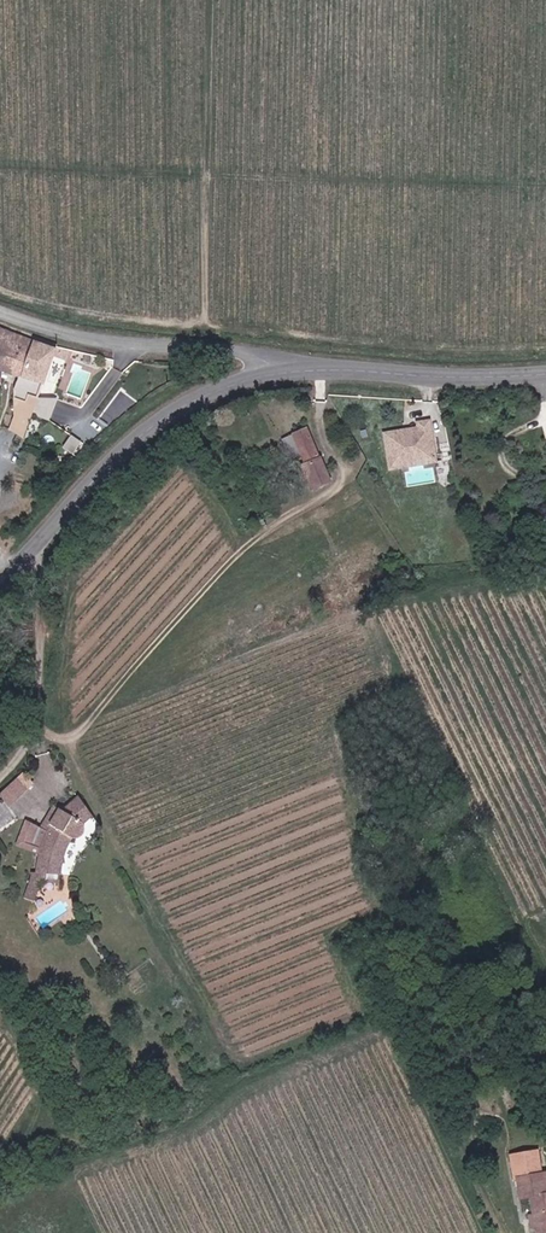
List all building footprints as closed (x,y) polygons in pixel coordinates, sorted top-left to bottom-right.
[(9,334),(0,331),(0,364),(9,334)] [(19,377),(31,342),(9,334),(0,364),(0,370),(19,377)] [(19,377),(14,391),(15,419),(9,431),(28,438),(30,429),(34,417),(38,400),(39,399),(43,385),(53,350),(31,342),(19,377)] [(38,400),(34,417),(52,422),(58,400),(38,400)] [(384,430),(386,466),(399,465),(399,458),(431,456),(430,422),(418,422),(418,428),(384,430)] [(319,459),(308,431),(279,441),(287,463),(300,458),(303,466),(310,463),(311,466),(301,470),(310,493),(331,484),(322,458),(319,459)] [(76,454),(82,439),(69,434),(63,449),(76,454)] [(410,464),(420,464),(432,463),(431,456),(399,458),(399,465),(410,464)] [(22,774),(0,795),(10,805),(32,784),(22,774)] [(79,825),(87,819),(87,818),(78,798),(77,800),(62,814),(58,812),(48,825),(56,831),(52,837),(26,821),(16,846),(39,854),(32,877),(56,880),(59,857),(65,841),(78,841),(82,838),(83,833),(79,825)] [(1,801),(0,801),(0,828),(12,821),(1,801)] [(508,1177),(513,1176),(534,1174),(532,1151),(505,1154),(508,1177)] [(513,1176),(516,1201),(526,1200),(532,1232),(545,1232),(545,1194),(542,1194),(539,1173),(534,1174),(513,1176)]
